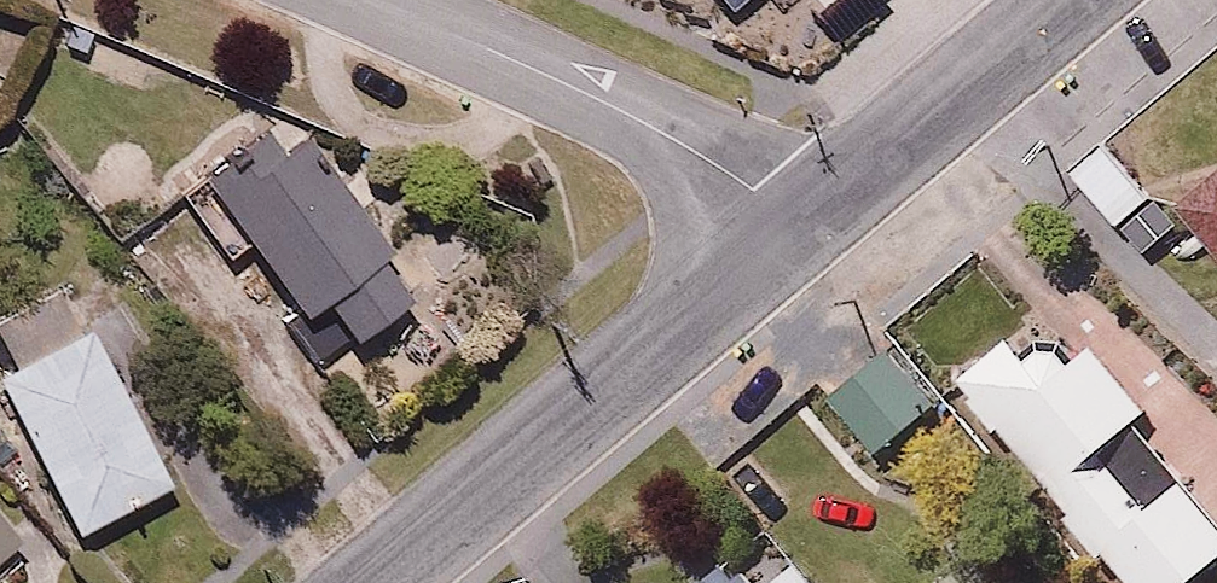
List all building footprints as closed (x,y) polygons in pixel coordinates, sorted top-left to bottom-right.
[(732,15),(749,0),(719,0),(732,15)] [(349,174),(313,123),(286,142),(262,109),(172,173),(217,236),(242,218),(303,304),(323,290),(349,327),(412,283),(387,248),(399,240),(379,212),(394,201),(366,162),(349,174)] [(1161,190),(1104,136),(1069,172),(1126,227),(1161,190)] [(1165,186),(1216,248),(1216,174),(1202,156),(1165,186)] [(0,366),(0,376),(71,528),(174,479),(77,272),(0,308),(0,321),(17,358),(0,366)] [(955,369),(1146,582),(1175,582),(1216,545),(1216,508),(1140,421),(1164,400),(1098,327),(1079,344),(1054,315),(1028,338),(1011,319),(955,369)] [(944,398),(884,329),(816,388),(876,457),(944,398)] [(0,504),(0,542),(19,524),(0,504)] [(768,548),(746,568),(712,531),(670,570),(682,582),(800,582),(768,548)]
